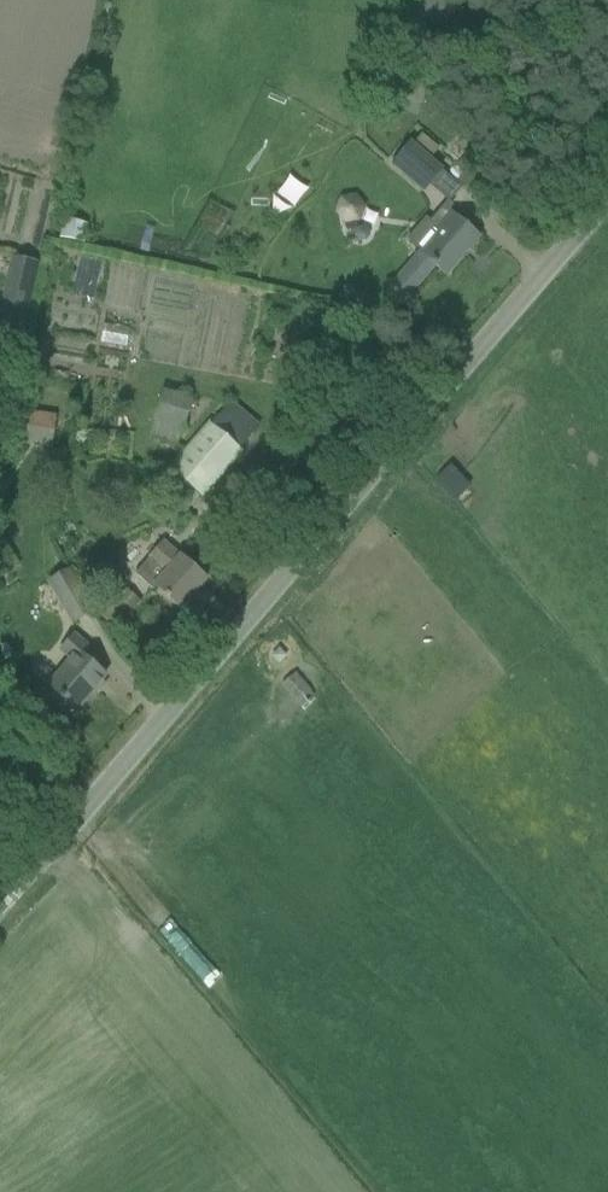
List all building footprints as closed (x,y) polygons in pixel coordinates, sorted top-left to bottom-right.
[(459,79),(459,98),(474,98),(473,79),(459,79)] [(343,98),(340,110),(352,112),(355,100),(343,98)] [(393,164),(424,191),(442,170),(430,160),(443,145),(425,129),(413,144),(411,142),(393,164)] [(346,163),(335,168),(338,175),(349,170),(346,163)] [(339,197),(334,212),(345,226),(361,222),(367,207),(356,194),(339,197)] [(418,251),(392,282),(410,298),(436,267),(446,276),(479,238),(461,222),(449,212),(434,228),(439,233),(424,220),(407,240),(422,253),(421,254),(418,251)] [(60,239),(84,244),(88,226),(64,221),(60,239)] [(38,263),(14,257),(9,279),(14,280),(4,325),(23,330),(38,263)] [(0,361),(0,372),(10,376),(18,351),(20,343),(7,339),(4,350),(0,361)] [(153,422),(184,431),(194,398),(163,389),(153,422)] [(160,485),(186,511),(199,498),(201,499),(243,452),(240,449),(259,427),(230,403),(212,425),(210,424),(171,470),(173,472),(160,485)] [(18,410),(12,443),(51,449),(57,416),(31,412),(32,406),(21,404),(20,410),(18,410)] [(452,466),(439,478),(457,497),(470,484),(452,466)] [(156,588),(180,609),(207,579),(164,542),(135,575),(153,591),(156,588)] [(49,582),(73,624),(93,612),(68,571),(49,582)] [(98,615),(117,632),(142,602),(123,586),(98,615)] [(72,660),(48,687),(76,711),(77,709),(82,709),(90,701),(89,695),(106,676),(83,656),(89,649),(74,636),(61,650),(72,660)] [(278,649),(270,657),(278,665),(286,657),(278,649)] [(281,684),(300,707),(315,696),(296,673),(281,684)]
